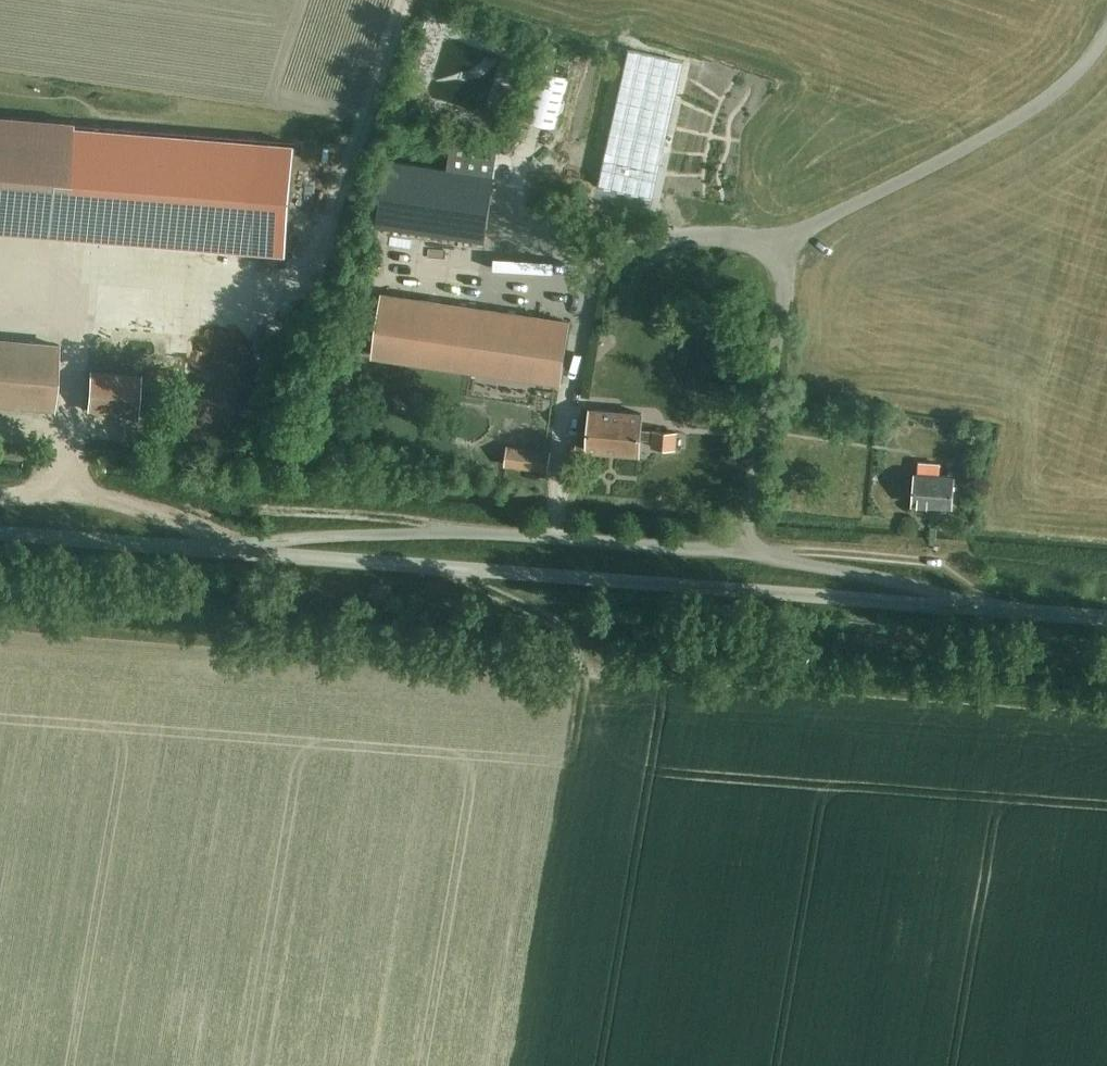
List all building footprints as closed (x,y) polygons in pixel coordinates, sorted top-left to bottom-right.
[(397,112),(499,145),(533,41),(430,8),(397,112)] [(595,188),(650,201),(682,64),(627,51),(595,188)] [(537,68),(522,118),(554,128),(569,78),(537,68)] [(73,121),(0,116),(0,231),(64,236),(72,127),(73,121)] [(72,127),(64,236),(286,253),(295,144),(72,127)] [(386,161),(377,225),(485,240),(494,176),(386,161)] [(568,321),(384,294),(375,354),(559,381),(568,321)] [(0,341),(0,403),(51,407),(55,346),(0,341)] [(140,373),(89,369),(86,412),(137,416),(140,373)] [(589,410),(586,451),(638,455),(639,441),(652,442),(652,445),(674,447),(675,431),(639,429),(640,413),(589,410)] [(542,452),(542,444),(510,442),(509,450),(542,452)] [(506,452),(504,469),(546,472),(547,455),(506,452)] [(946,476),(941,475),(941,463),(918,462),(918,473),(914,473),(912,505),(953,508),(956,470),(947,469),(946,476)] [(390,596),(391,583),(370,581),(369,595),(390,596)] [(386,584),(374,583),(373,593),(386,593),(386,584)]
